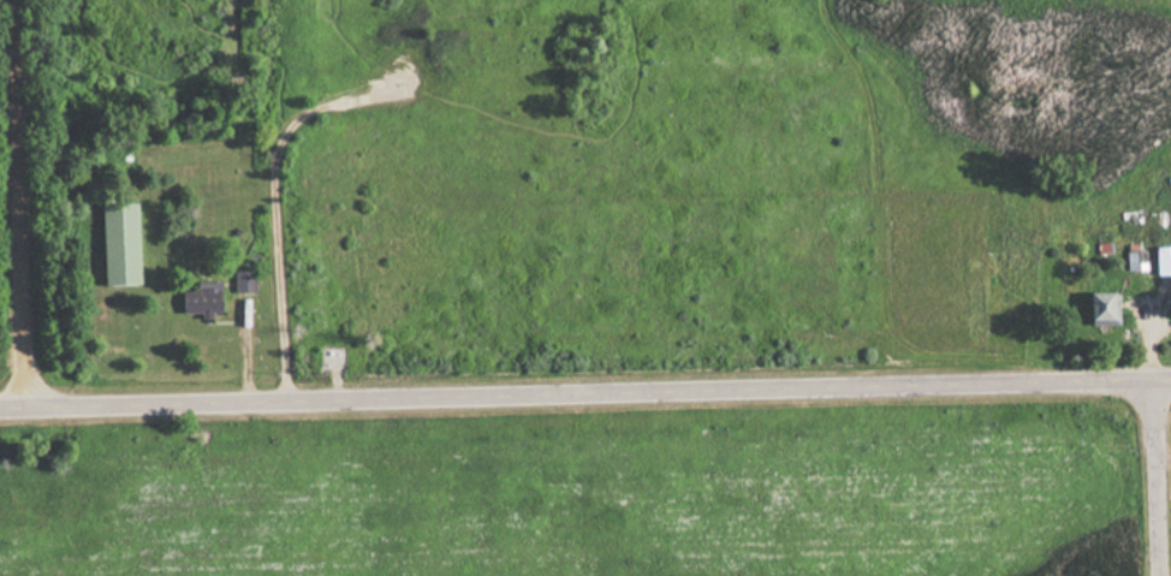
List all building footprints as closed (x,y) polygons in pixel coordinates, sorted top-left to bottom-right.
[(98,203),(99,284),(137,284),(135,202),(98,203)] [(1125,251),(1125,270),(1144,270),(1144,251),(1125,251)] [(233,291),(255,291),(255,269),(233,269),(233,291)] [(180,311),(219,311),(219,281),(196,281),(196,288),(180,288),(180,311)] [(1116,292),(1083,292),(1083,322),(1116,322),(1116,292)]
